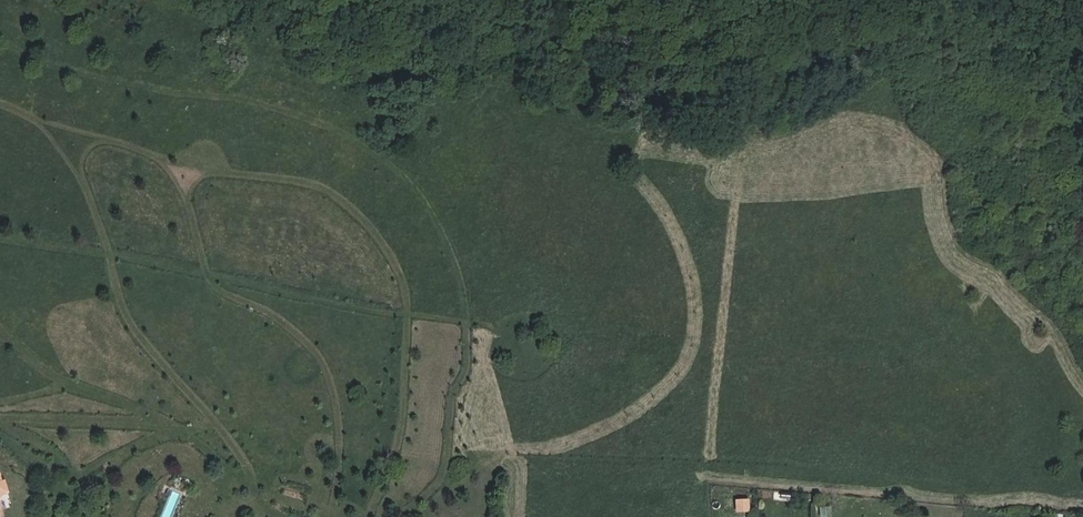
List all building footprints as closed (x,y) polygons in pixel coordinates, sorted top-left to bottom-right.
[(7,512),(2,492),(12,489),(8,475),(5,476),(3,469),(0,467),(0,515),(7,512)] [(751,499),(738,499),(738,511),(751,511),(751,499)]
